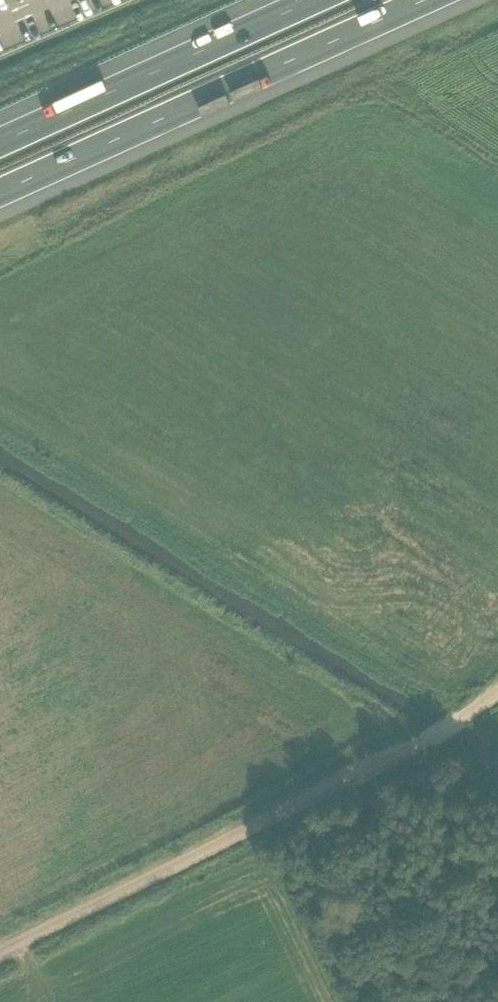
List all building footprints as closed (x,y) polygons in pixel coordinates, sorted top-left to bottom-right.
[(106,0),(0,0),(0,45),(106,0)]
